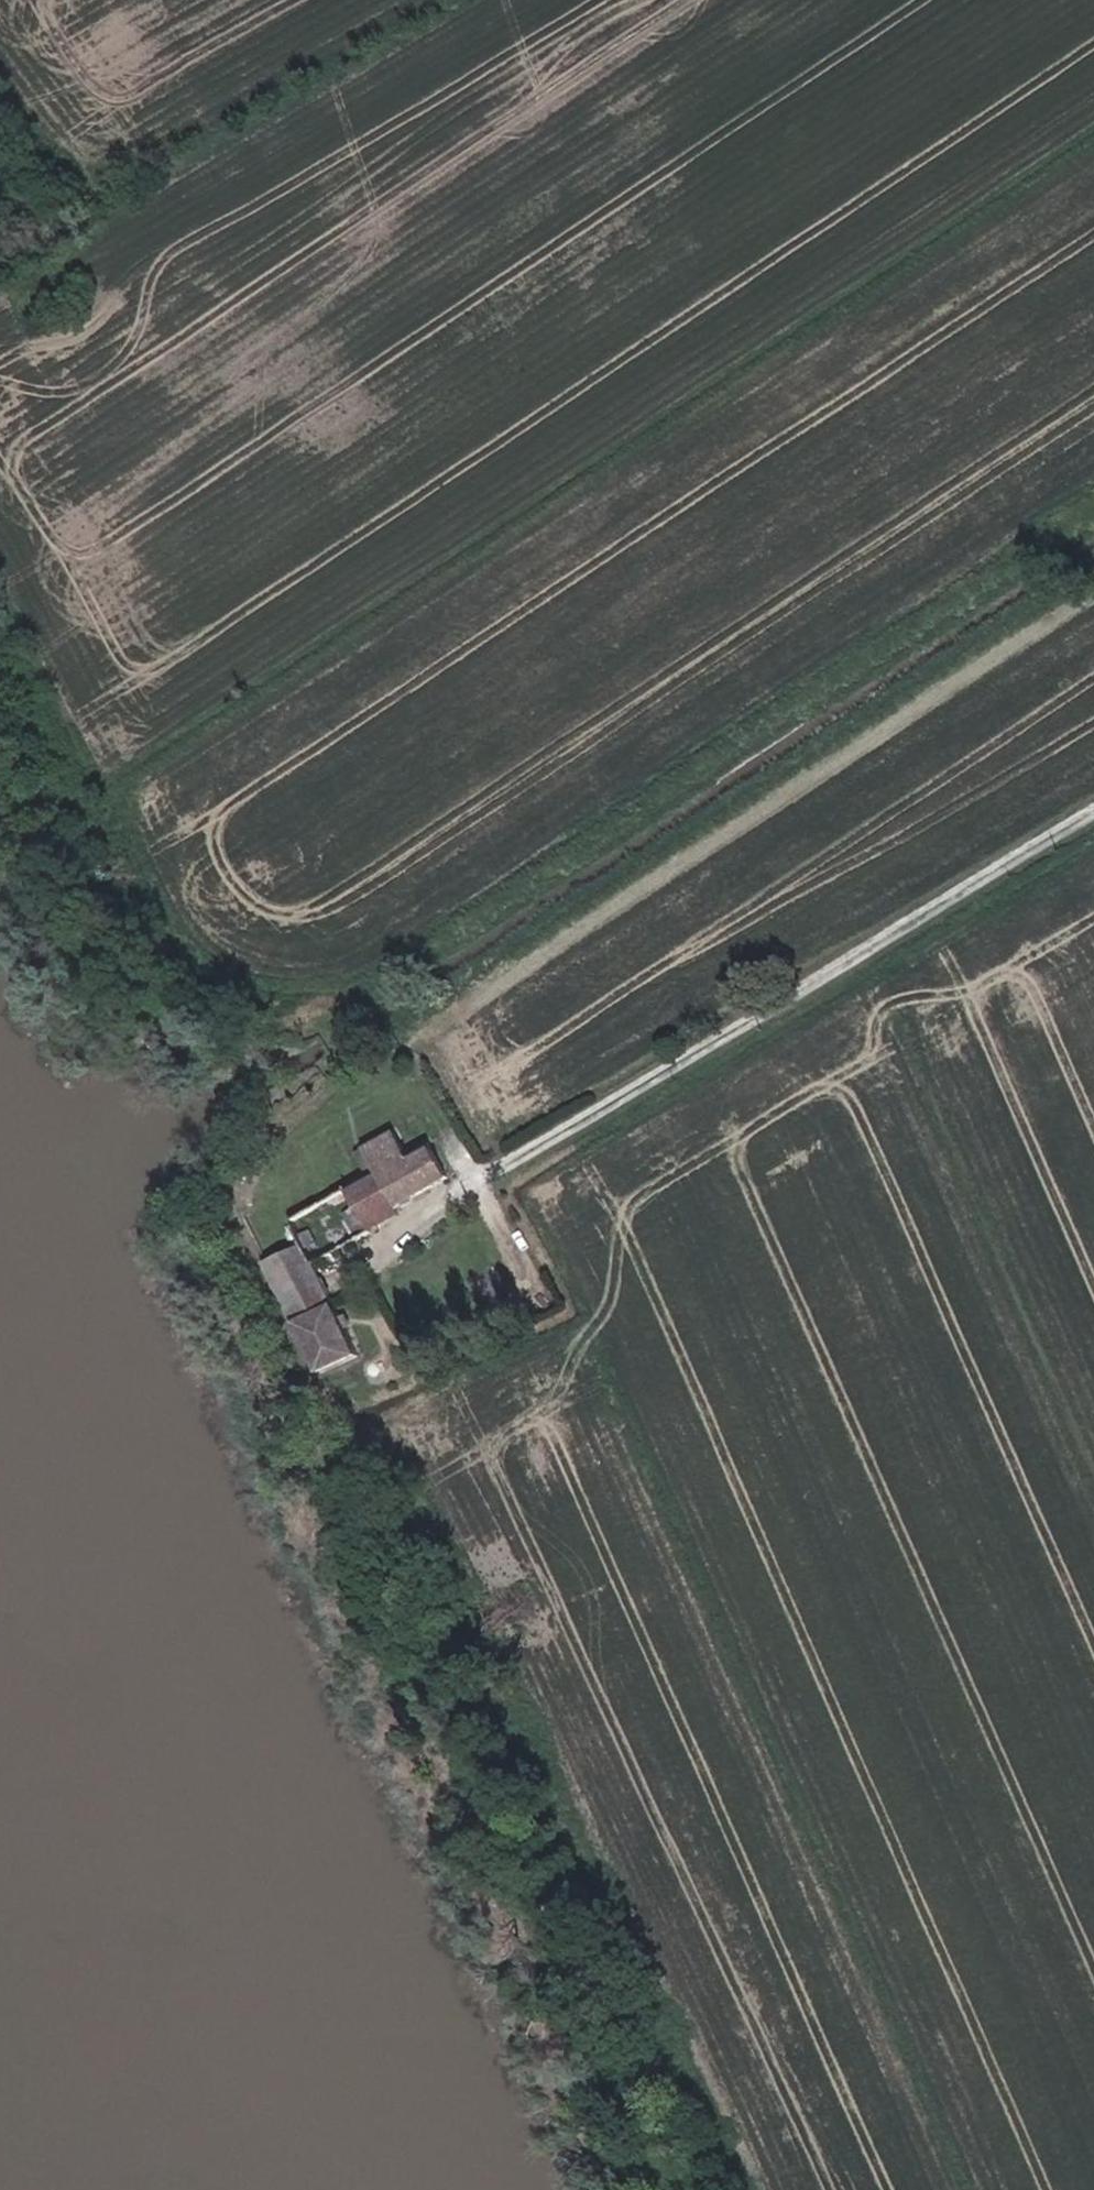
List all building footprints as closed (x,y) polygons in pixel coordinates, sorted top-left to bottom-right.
[(381,1180),(356,1195),(370,1223),(447,1180),(432,1152),(409,1165),(392,1134),(364,1150),(381,1180)] [(316,1266),(276,1287),(323,1377),(361,1355),(316,1266)]
